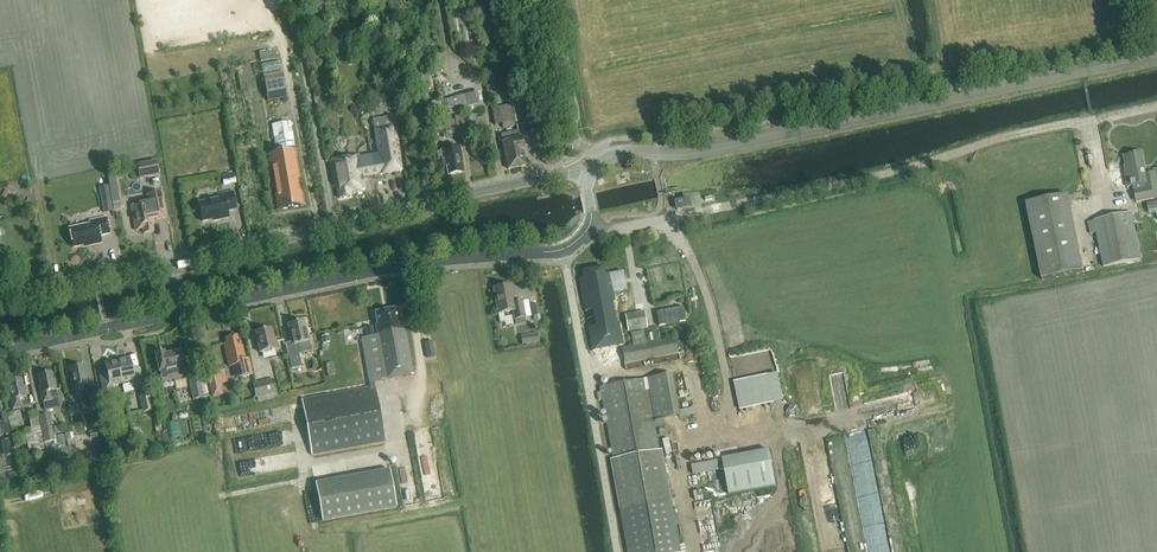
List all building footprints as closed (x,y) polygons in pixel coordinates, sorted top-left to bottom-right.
[(428,76),(414,79),(416,92),(423,90),(423,94),(431,92),(428,76)] [(475,93),(439,101),(441,113),(477,105),(475,93)] [(512,104),(491,109),(495,125),(502,124),(503,128),(516,125),(512,104)] [(465,126),(478,124),(476,114),(463,116),(463,115),(455,116),(455,119),(450,119),(450,120),(443,121),(444,123),(437,124),(438,130),(445,129),(446,138),(458,136),(457,129),(465,128),(465,126)] [(395,126),(393,115),(373,119),(375,129),(393,126),(395,126)] [(292,119),(273,123),(277,143),(296,139),(292,119)] [(379,155),(370,156),(373,174),(379,173),(379,175),(401,171),(393,126),(374,129),(379,155)] [(508,170),(526,165),(522,150),(524,150),(521,138),(519,139),(517,131),(500,135),(502,142),(508,170)] [(448,175),(464,172),(462,161),(463,161),(460,147),(441,150),(444,166),(446,165),(448,175)] [(292,150),(270,154),(279,210),(302,206),(292,150)] [(1156,198),(1156,184),(1155,173),(1144,175),(1140,153),(1124,156),(1126,166),(1127,166),(1128,172),(1125,172),(1127,186),(1132,185),(1136,202),(1156,198)] [(359,156),(330,161),(334,186),(337,186),(340,199),(351,197),(350,192),(365,189),(363,181),(359,181),(359,178),(363,177),(362,176),(373,174),(370,156),(359,158),(359,156)] [(156,161),(137,165),(140,179),(158,175),(156,161)] [(233,174),(222,176),(223,183),(235,180),(233,174)] [(5,190),(1,196),(7,200),(11,194),(5,190)] [(143,229),(144,234),(153,232),(152,225),(154,225),(153,220),(152,217),(156,216),(156,220),(167,218),(162,192),(147,195),(148,203),(131,206),(135,231),(143,229)] [(198,203),(202,222),(218,218),(218,220),(229,218),(227,211),(236,209),(232,192),(218,195),(219,199),(198,203)] [(1083,271),(1067,194),(1025,203),(1041,279),(1083,271)] [(689,200),(676,202),(677,210),(691,207),(689,200)] [(112,202),(113,209),(120,208),(119,201),(112,202)] [(1095,233),(1103,267),(1142,259),(1132,212),(1087,222),(1090,234),(1095,233)] [(69,229),(73,248),(89,244),(89,246),(101,243),(99,236),(109,234),(106,217),(89,221),(90,224),(69,229)] [(593,350),(623,344),(612,285),(611,285),(609,274),(604,275),(603,268),(582,272),(583,279),(579,280),(593,350)] [(514,319),(525,317),(522,301),(514,303),(511,285),(493,288),(498,314),(513,311),(514,319)] [(683,307),(656,312),(659,326),(686,321),(683,307)] [(374,382),(413,375),(405,330),(403,330),(400,318),(399,319),(397,309),(375,313),(378,331),(376,331),(377,335),(361,338),(370,387),(302,400),(312,456),(385,442),(374,382)] [(625,315),(628,332),(648,328),(644,311),(625,315)] [(291,370),(301,367),(298,353),(300,353),(298,344),(308,342),(304,321),(288,325),(292,342),(285,343),(288,356),(291,370)] [(365,327),(366,336),(374,335),(372,326),(365,327)] [(260,353),(278,349),(276,339),(273,340),(271,329),(255,332),(260,353)] [(624,363),(677,353),(673,330),(658,333),(659,340),(646,342),(644,332),(631,334),(633,346),(621,348),(624,363)] [(529,343),(528,335),(521,336),(522,345),(529,343)] [(226,343),(224,344),(229,367),(233,366),(236,379),(252,375),(248,359),(245,360),(242,345),(240,345),(240,344),(238,344),(237,336),(225,339),(226,343)] [(433,341),(424,343),(427,358),(436,357),(433,341)] [(174,382),(186,380),(183,368),(184,367),(180,352),(165,355),(164,353),(155,355),(159,373),(160,373),(162,382),(174,380),(174,382)] [(130,358),(117,360),(122,384),(131,382),(133,387),(143,385),(139,368),(132,369),(130,358)] [(104,363),(104,365),(97,367),(103,393),(114,391),(113,386),(122,384),(117,360),(104,363)] [(84,394),(90,393),(86,374),(84,374),(82,366),(70,368),(73,380),(71,380),(75,396),(84,394)] [(217,367),(206,370),(212,398),(223,395),(217,367)] [(58,400),(56,390),(54,381),(52,381),(50,373),(39,375),(41,387),(39,387),(43,403),(58,400)] [(672,374),(646,379),(654,422),(680,417),(672,374)] [(766,375),(757,377),(763,406),(772,404),(766,375)] [(199,376),(188,378),(193,400),(204,398),(199,376)] [(22,407),(28,406),(24,387),(22,388),(20,379),(8,382),(11,394),(9,394),(12,410),(22,408),(22,407)] [(272,379),(253,384),(256,398),(276,393),(272,379)] [(599,387),(613,460),(610,460),(627,551),(680,551),(661,451),(659,451),(654,422),(645,379),(599,387)] [(734,382),(739,410),(748,409),(742,380),(734,382)] [(139,397),(143,413),(153,411),(150,395),(139,397)] [(71,406),(74,414),(82,411),(79,403),(71,406)] [(19,411),(7,413),(14,445),(26,442),(28,451),(44,448),(36,411),(27,412),(30,426),(23,428),(19,411)] [(49,414),(38,416),(44,443),(54,441),(49,414)] [(74,431),(58,435),(60,443),(76,439),(74,431)] [(156,447),(149,447),(150,455),(157,454),(156,447)] [(135,456),(134,449),(113,452),(115,462),(124,461),(123,458),(135,456)] [(769,450),(722,458),(729,494),(775,486),(769,450)] [(396,507),(389,470),(315,484),(322,521),(396,507)]
